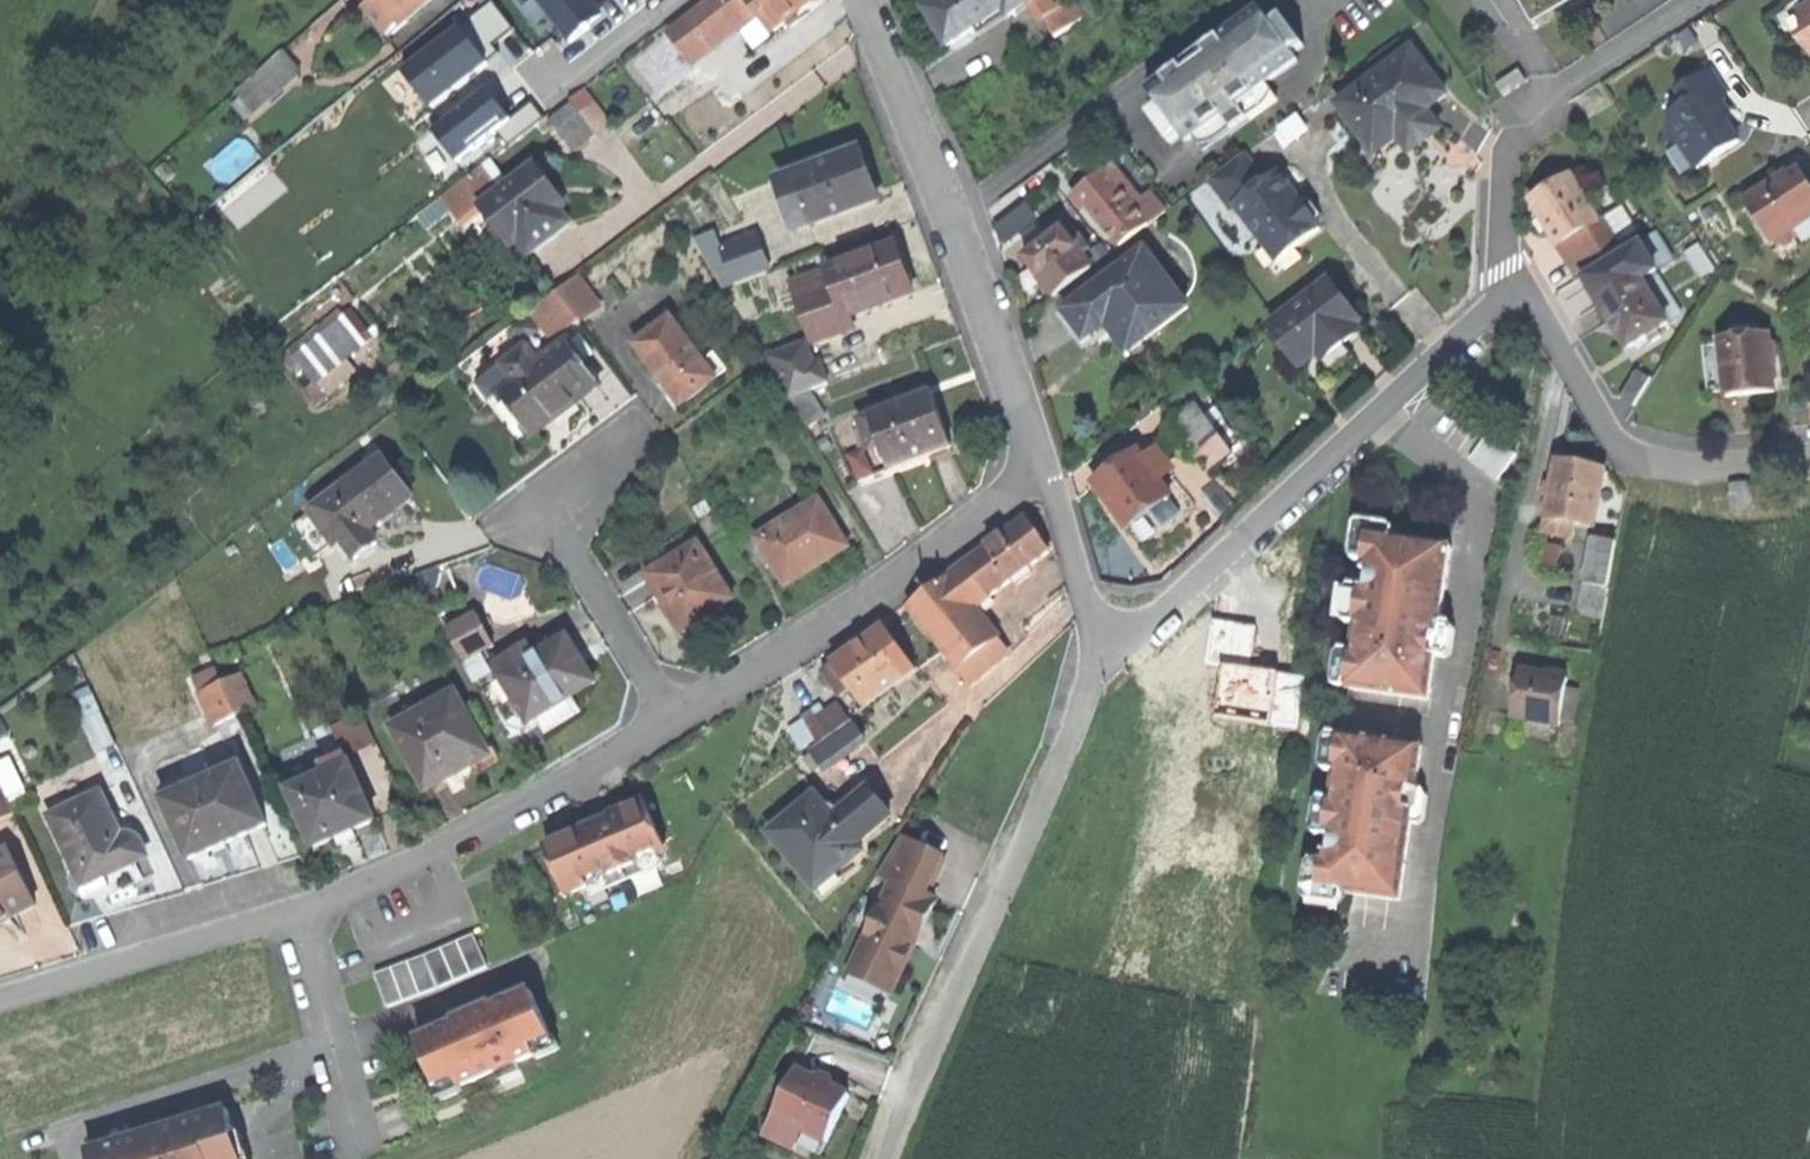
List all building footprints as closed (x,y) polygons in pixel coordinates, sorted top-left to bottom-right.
[(399,12),(388,0),(365,0),(361,4),(381,28),(399,12)] [(399,12),(413,0),(388,0),(399,12)] [(574,41),(609,15),(599,2),(598,0),(543,0),(574,41)] [(770,32),(745,0),(717,0),(707,8),(696,17),(674,33),(688,53),(742,12),(762,38),(770,32)] [(696,17),(707,8),(700,0),(698,0),(687,8),(696,17)] [(770,32),(786,19),(804,5),(811,1),(810,0),(745,0),(770,32)] [(926,8),(938,26),(949,44),(977,26),(1006,8),(1010,15),(1033,0),(938,0),(926,8)] [(1058,35),(1084,19),(1072,0),(1036,0),(1058,35)] [(1531,17),(1560,0),(1521,0),(1531,17)] [(1809,45),(1809,0),(1808,0),(1802,4),(1800,9),(1809,23),(1800,29),(1809,45)] [(503,4),(477,22),(495,46),(520,28),(503,4)] [(809,11),(804,5),(786,19),(791,25),(809,11)] [(981,32),(1010,15),(1006,8),(977,26),(981,32)] [(1262,9),(1149,91),(1160,106),(1150,114),(1161,129),(1171,143),(1181,136),(1186,142),(1194,136),(1203,150),(1277,96),(1267,82),(1300,59),(1295,52),(1304,45),(1284,17),(1273,24),(1262,9)] [(409,69),(433,104),(501,56),(495,46),(477,22),(409,69)] [(234,93),(254,117),(309,73),(289,49),(234,93)] [(1338,105),(1374,153),(1396,136),(1400,133),(1397,129),(1424,109),(1445,93),(1412,49),(1338,105)] [(1494,82),(1501,94),(1524,80),(1517,68),(1494,82)] [(1710,72),(1679,90),(1687,104),(1689,107),(1686,117),(1672,114),(1666,141),(1682,145),(1691,147),(1702,165),(1738,142),(1725,120),(1715,105),(1723,100),(1726,98),(1710,72)] [(495,86),(438,132),(462,162),(502,130),(519,116),(495,86)] [(1727,106),(1723,100),(1715,105),(1725,120),(1733,115),(1727,106)] [(519,116),(502,130),(514,144),(549,116),(538,101),(519,116)] [(1687,104),(1672,114),(1686,117),(1689,107),(1687,104)] [(550,121),(572,152),(594,136),(572,105),(550,121)] [(1438,128),(1424,109),(1397,129),(1400,133),(1396,136),(1408,151),(1422,140),(1438,128)] [(1282,128),(1291,140),(1305,130),(1296,117),(1282,128)] [(1696,168),(1702,165),(1691,147),(1682,145),(1696,168)] [(861,149),(780,179),(789,205),(805,199),(814,224),(862,207),(859,198),(877,191),(869,170),(861,149)] [(1242,154),(1209,178),(1231,208),(1235,205),(1268,249),(1286,236),(1294,247),(1308,237),(1320,228),(1317,224),(1319,213),(1310,201),(1298,201),(1289,188),(1283,192),(1271,176),(1264,182),(1242,154)] [(1114,163),(1105,170),(1117,185),(1147,225),(1165,211),(1150,192),(1141,199),(1114,163)] [(535,164),(482,204),(513,246),(520,241),(529,253),(550,238),(570,223),(560,210),(566,205),(535,164)] [(1741,198),(1769,244),(1773,241),(1775,244),(1783,246),(1790,241),(1792,232),(1790,229),(1809,217),(1809,187),(1799,169),(1778,182),(1775,178),(1741,198)] [(1078,190),(1090,206),(1117,185),(1105,170),(1078,190)] [(1277,172),(1271,176),(1283,192),(1289,188),(1277,172)] [(1548,227),(1559,244),(1574,235),(1597,221),(1569,176),(1531,199),(1542,216),(1548,227)] [(1090,206),(1120,245),(1147,225),(1117,185),(1090,206)] [(799,230),(814,224),(805,199),(789,205),(799,230)] [(1017,243),(1048,217),(1035,201),(1004,227),(1017,243)] [(1540,232),(1548,227),(1542,216),(1533,222),(1537,228),(1540,232)] [(1574,235),(1593,264),(1620,248),(1602,218),(1597,221),(1574,235)] [(1039,277),(1053,296),(1091,267),(1082,255),(1071,241),(1062,229),(1024,257),(1039,277)] [(718,292),(768,271),(754,236),(722,249),(715,231),(696,239),(718,292)] [(1652,233),(1638,242),(1655,271),(1670,262),(1652,233)] [(1080,235),(1071,241),(1082,255),(1090,249),(1080,235)] [(1577,274),(1593,264),(1574,235),(1559,244),(1577,274)] [(1277,260),(1294,247),(1286,236),(1268,249),(1277,260)] [(1685,250),(1701,276),(1715,266),(1699,241),(1685,250)] [(1586,274),(1601,298),(1638,275),(1641,280),(1655,271),(1638,242),(1586,274)] [(831,282),(842,313),(910,290),(902,265),(894,244),(826,268),(831,282)] [(1300,255),(1294,247),(1277,260),(1268,249),(1261,254),(1275,273),(1300,255)] [(1145,250),(1064,310),(1075,326),(1085,338),(1105,323),(1126,352),(1187,307),(1145,250)] [(1655,271),(1641,280),(1667,322),(1681,313),(1655,271)] [(1601,298),(1597,300),(1611,323),(1626,347),(1667,322),(1641,280),(1638,275),(1601,298)] [(577,277),(557,291),(577,317),(579,320),(598,306),(577,277)] [(847,328),(842,313),(831,282),(817,287),(833,333),(847,328)] [(1328,282),(1271,326),(1301,366),(1318,353),(1323,360),(1342,346),(1360,332),(1355,325),(1359,322),(1328,282)] [(811,341),(833,333),(817,287),(795,295),(811,341)] [(557,291),(543,302),(555,318),(562,328),(577,317),(557,291)] [(530,312),(542,328),(555,318),(543,302),(530,312)] [(549,338),(562,328),(555,318),(542,328),(549,338)] [(666,387),(679,405),(714,379),(702,362),(669,318),(634,343),(666,387)] [(294,358),(314,383),(363,344),(343,319),(294,358)] [(1767,332),(1718,338),(1723,384),(1724,396),(1745,394),(1773,391),(1767,332)] [(1705,386),(1723,384),(1718,338),(1700,339),(1705,386)] [(784,401),(827,385),(819,364),(812,366),(804,343),(767,356),(784,401)] [(499,395),(529,437),(555,419),(551,414),(569,402),(572,407),(598,388),(568,345),(541,364),(536,358),(532,361),(525,351),(503,366),(511,378),(520,371),(524,377),(499,395)] [(1352,358),(1342,346),(1323,360),(1333,372),(1341,366),(1352,358)] [(713,354),(702,362),(714,379),(725,371),(713,354)] [(1618,395),(1632,403),(1648,376),(1634,368),(1618,395)] [(931,393),(858,420),(868,447),(879,442),(890,469),(951,446),(941,418),(931,393)] [(809,395),(792,405),(807,429),(823,419),(809,395)] [(563,413),(572,407),(569,402),(551,414),(555,419),(563,413)] [(1199,405),(1176,421),(1181,427),(1186,424),(1216,465),(1233,453),(1199,405)] [(1470,459),(1499,479),(1517,454),(1488,433),(1470,459)] [(1112,506),(1128,528),(1170,497),(1157,479),(1146,464),(1138,452),(1096,483),(1112,506)] [(1159,455),(1146,464),(1157,479),(1170,470),(1159,455)] [(384,461),(308,514),(332,549),(340,543),(352,561),(376,545),(366,531),(385,517),(411,500),(384,461)] [(1604,474),(1556,467),(1549,511),(1544,538),(1569,542),(1571,528),(1595,532),(1604,474)] [(757,538),(785,586),(814,569),(847,550),(819,502),(757,538)] [(982,584),(991,596),(1049,552),(1038,538),(1025,521),(967,565),(982,584)] [(1591,583),(1612,587),(1620,542),(1599,539),(1591,583)] [(1346,692),(1427,703),(1429,689),(1425,685),(1432,641),(1436,641),(1449,549),(1391,542),(1390,545),(1368,542),(1364,575),(1370,576),(1368,591),(1361,590),(1356,634),(1346,692)] [(647,574),(680,631),(705,616),(731,601),(698,544),(647,574)] [(961,601),(982,584),(967,565),(946,581),(961,601)] [(994,644),(970,612),(961,601),(946,581),(908,610),(956,673),(994,644)] [(1606,619),(1612,587),(1591,583),(1585,615),(1606,619)] [(970,612),(991,596),(982,584),(961,601),(970,612)] [(447,632),(464,662),(492,646),(475,616),(447,632)] [(855,650),(833,666),(848,686),(864,708),(914,672),(883,630),(855,650)] [(501,679),(528,723),(536,719),(571,697),(594,683),(580,660),(567,638),(536,658),(501,679)] [(1006,660),(994,644),(956,673),(968,689),(1006,660)] [(494,667),(501,679),(536,658),(529,646),(494,667)] [(231,664),(216,671),(221,683),(237,676),(231,664)] [(836,694),(848,686),(833,666),(822,674),(836,694)] [(195,680),(215,726),(236,717),(221,683),(216,671),(195,680)] [(237,676),(221,683),(236,717),(251,710),(237,676)] [(1566,683),(1518,676),(1515,698),(1511,722),(1560,729),(1566,683)] [(392,730),(426,791),(457,774),(488,757),(454,696),(392,730)] [(580,713),(571,697),(536,719),(545,734),(580,713)] [(838,704),(804,728),(816,745),(850,722),(838,704)] [(337,732),(349,759),(378,746),(363,713),(317,733),(320,740),(337,732)] [(98,753),(113,746),(99,714),(84,721),(98,753)] [(864,742),(850,722),(816,745),(810,750),(824,770),(864,742)] [(788,732),(803,754),(810,750),(816,745),(804,728),(801,723),(788,732)] [(1348,893),(1402,900),(1423,747),(1346,737),(1337,804),(1333,835),(1339,836),(1337,853),(1330,852),(1326,886),(1349,889),(1348,893)] [(293,793),(318,851),(339,842),(340,844),(348,840),(357,836),(356,834),(377,824),(349,759),(326,769),(330,777),(293,793)] [(157,792),(188,860),(226,843),(264,826),(238,769),(191,790),(186,779),(157,792)] [(11,809),(0,784),(0,814),(11,809)] [(770,835),(810,884),(830,867),(836,874),(864,852),(857,844),(876,829),(890,818),(869,792),(835,820),(816,798),(770,835)] [(74,867),(82,886),(135,861),(146,856),(142,849),(133,842),(122,842),(100,794),(50,817),(74,867)] [(553,845),(573,892),(662,854),(641,804),(606,819),(582,828),(584,832),(553,845)] [(878,878),(892,884),(921,898),(940,859),(897,839),(878,878)] [(35,906),(9,852),(0,856),(0,922),(35,906)] [(139,871),(135,861),(82,886),(74,867),(66,870),(79,899),(114,883),(139,871)] [(921,898),(892,884),(854,963),(896,983),(914,945),(934,904),(921,898)] [(476,935),(425,954),(438,988),(489,968),(476,935)] [(375,974),(388,1007),(438,988),(425,954),(375,974)] [(890,995),(896,983),(854,963),(848,975),(890,995)] [(479,1013),(418,1039),(443,1099),(463,1090),(461,1086),(499,1070),(500,1074),(517,1068),(514,1061),(535,1052),(537,1058),(557,1050),(533,991),(479,1013)] [(847,1101),(795,1075),(772,1121),(774,1122),(825,1147),(837,1123),(847,1101)] [(99,1149),(102,1158),(236,1158),(221,1112),(181,1125),(181,1128),(160,1134),(142,1140),(141,1136),(99,1149)] [(825,1147),(774,1122),(765,1140),(793,1154),(796,1148),(818,1158),(819,1158),(825,1147)]
